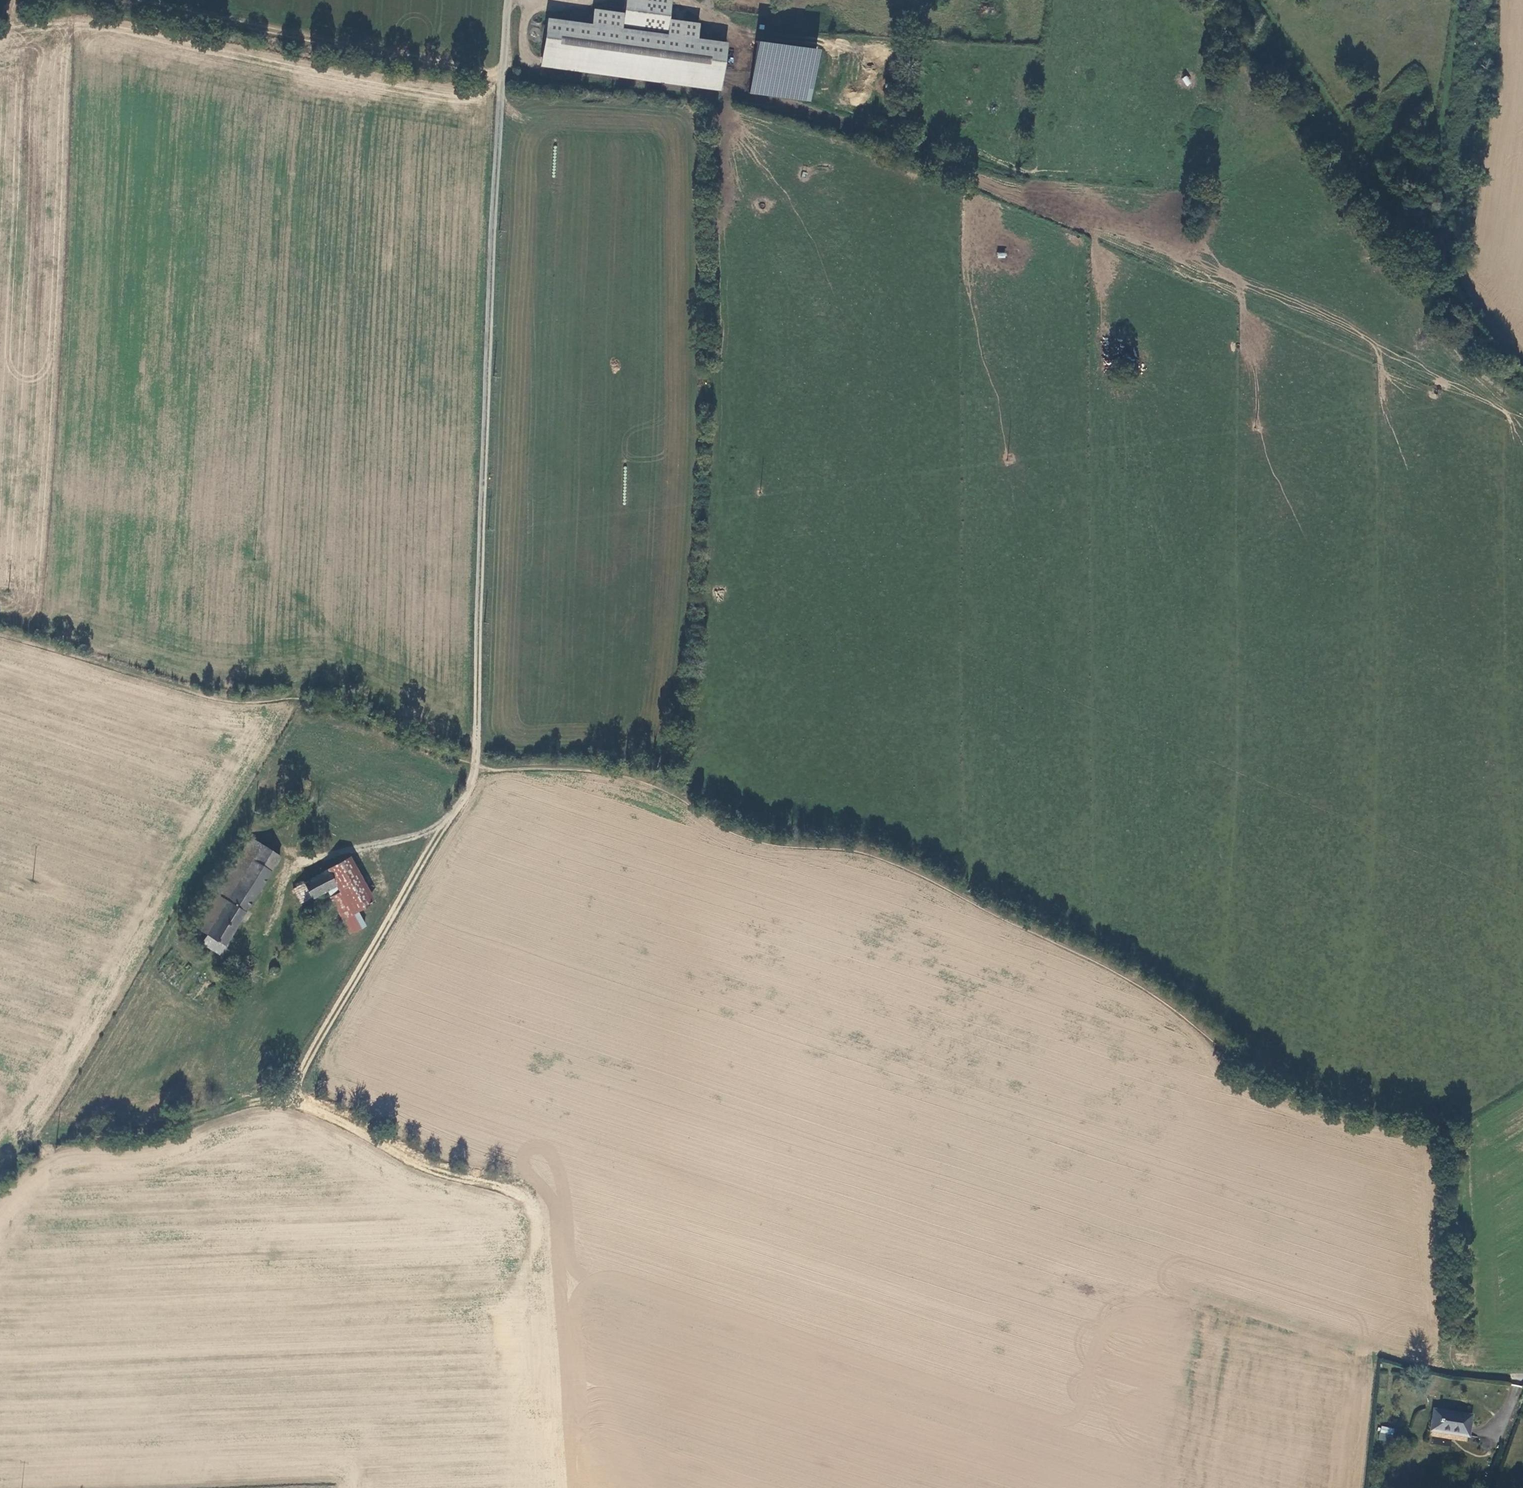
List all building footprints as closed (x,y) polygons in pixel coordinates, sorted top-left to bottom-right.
[(541,69),(680,86),(723,92),(729,42),(699,38),(701,22),(671,19),(673,0),(627,0),(625,12),(594,8),(592,23),(548,17),(541,69)] [(749,93),(812,102),(819,56),(824,57),(825,49),(769,41),(769,40),(758,38),(749,93)] [(279,856),(251,838),(194,929),(205,936),(202,944),(220,954),(279,856)] [(343,921),(350,933),(362,927),(355,914),(370,903),(346,859),(303,883),(303,884),(293,889),(300,903),(310,898),(311,899),(327,890),(331,896),(329,897),(330,898),(343,921)] [(278,969),(275,967),(272,967),(269,970),(269,973),(270,976),(273,978),(276,977),(279,975),(279,972),(278,969)] [(1469,1435),(1472,1416),(1436,1410),(1433,1430),(1469,1435)] [(1392,1441),(1394,1428),(1380,1427),(1379,1440),(1392,1441)]
